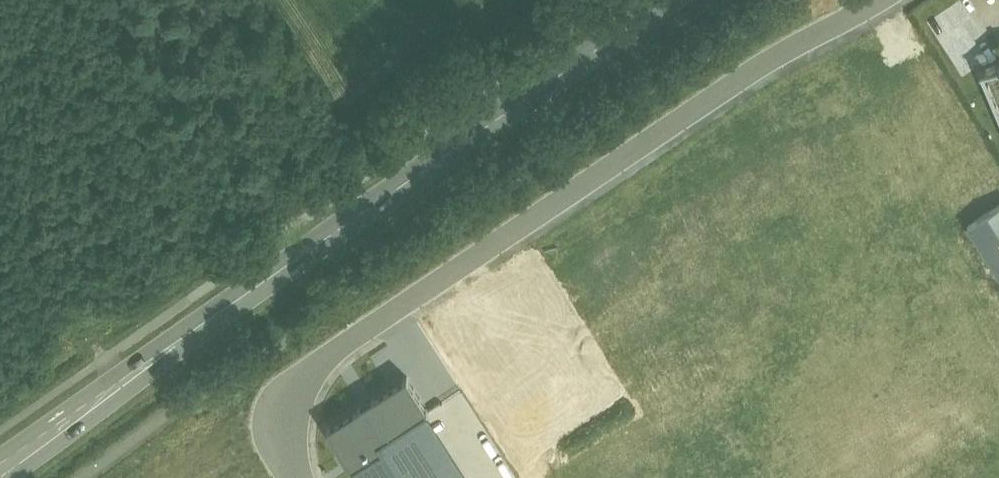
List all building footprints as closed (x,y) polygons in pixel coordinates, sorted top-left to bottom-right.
[(981,71),(998,113),(998,64),(981,71)] [(969,226),(998,273),(998,206),(969,226)] [(361,477),(471,477),(407,377),(328,427),(361,477)]
